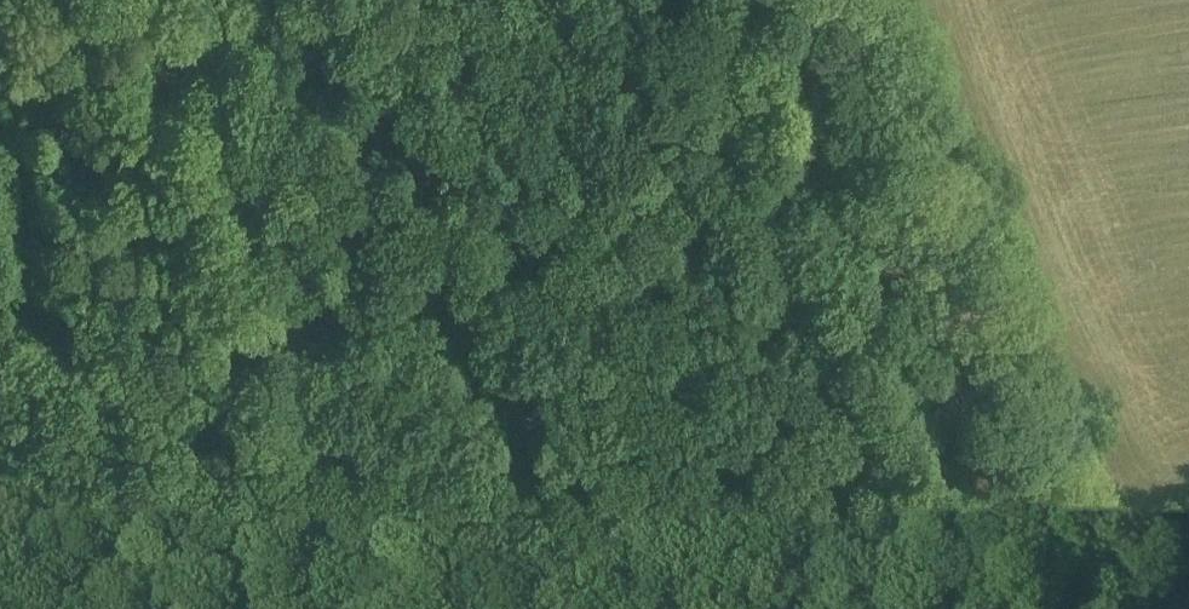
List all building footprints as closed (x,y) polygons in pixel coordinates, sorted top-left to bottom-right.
[(1118,608),(1141,608),(1135,599),(1118,608)]
